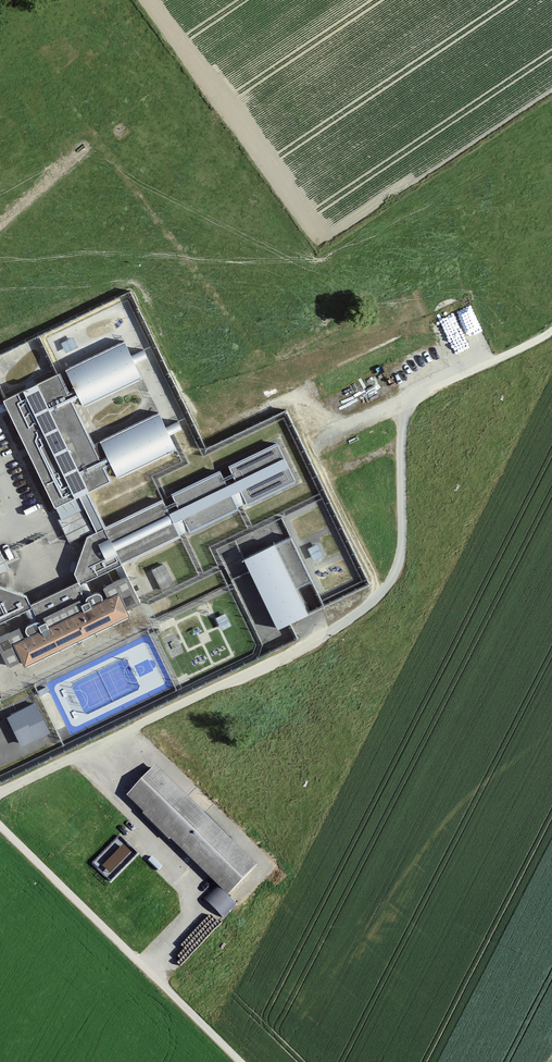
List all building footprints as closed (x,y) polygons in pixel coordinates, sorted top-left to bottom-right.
[(125,342),(66,371),(75,388),(67,391),(71,401),(79,398),(82,404),(141,376),(135,362),(147,356),(143,349),(132,355),(125,342)] [(58,374),(4,399),(56,506),(83,492),(109,480),(103,466),(99,459),(71,401),(67,391),(58,374)] [(159,413),(101,442),(107,456),(99,459),(103,466),(111,462),(117,476),(176,448),(169,434),(174,432),(181,429),(177,421),(165,426),(159,413)] [(10,631),(0,636),(0,648),(8,664),(22,657),(25,663),(71,641),(73,643),(76,644),(79,644),(82,640),(82,636),(129,613),(126,607),(140,601),(121,562),(180,534),(184,532),(237,506),(242,504),(294,479),(277,444),(230,467),(236,480),(226,485),(220,471),(173,494),(179,507),(167,513),(161,500),(100,529),(87,536),(74,571),(79,580),(30,604),(26,595),(0,586),(0,621),(4,619),(10,631)] [(305,504),(215,540),(234,588),(252,581),(241,554),(277,541),(274,534),(288,529),(285,521),(308,512),(305,504)] [(81,509),(60,519),(66,533),(69,539),(91,529),(81,509)] [(289,536),(244,558),(250,570),(277,627),(289,621),(307,612),(295,586),(310,579),(289,536)] [(164,564),(152,569),(162,590),(174,585),(164,564)] [(34,703),(8,716),(22,744),(48,731),(34,703)] [(256,865),(156,767),(128,796),(229,894),(256,865)] [(107,876),(136,850),(122,834),(93,861),(107,876)]
